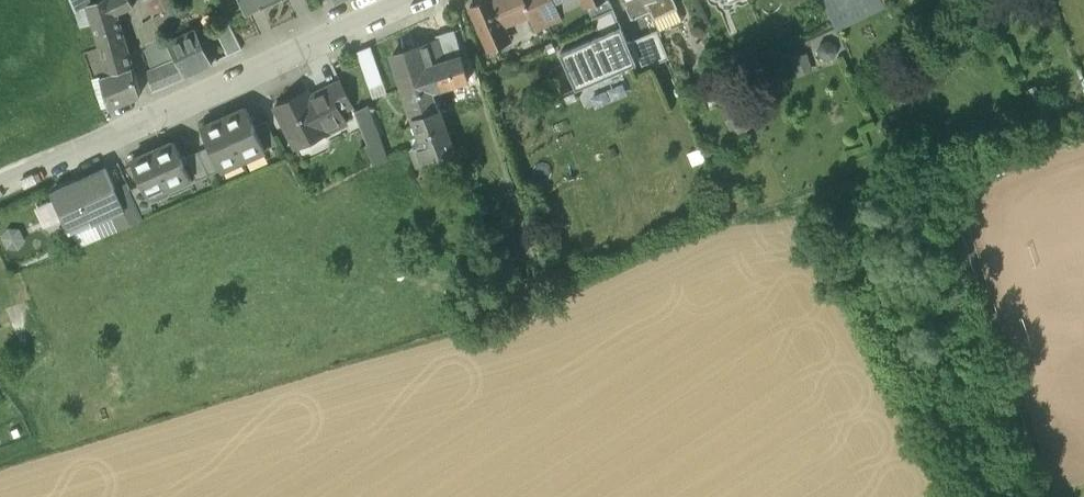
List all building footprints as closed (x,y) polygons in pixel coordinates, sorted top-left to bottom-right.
[(87,6),(93,24),(116,14),(133,7),(130,0),(100,0),(87,6)] [(153,16),(179,0),(146,0),(153,16)] [(153,16),(161,30),(185,15),(179,0),(153,16)] [(247,12),(263,4),(264,5),(274,0),(242,0),(247,12)] [(470,8),(488,50),(509,41),(503,27),(528,16),(529,15),(523,0),(489,0),(470,8)] [(537,0),(523,0),(529,15),(528,16),(534,29),(547,23),(537,0)] [(547,23),(560,17),(554,3),(553,4),(551,0),(537,0),(547,23)] [(624,3),(631,19),(650,11),(645,0),(631,0),(624,3)] [(650,11),(654,19),(678,8),(674,0),(645,0),(650,11)] [(823,2),(835,29),(858,19),(850,0),(822,0),(823,2)] [(880,0),(862,0),(867,12),(882,6),(880,0)] [(116,14),(93,24),(100,47),(124,39),(116,14)] [(227,21),(214,27),(228,56),(241,49),(227,21)] [(620,27),(560,53),(577,90),(636,64),(620,27)] [(195,29),(168,43),(177,60),(153,71),(149,73),(153,90),(212,63),(195,29)] [(453,30),(436,36),(438,40),(439,40),(446,61),(462,55),(453,30)] [(632,37),(639,63),(667,56),(660,30),(632,37)] [(164,37),(143,46),(153,71),(177,60),(168,43),(164,37)] [(124,39),(100,47),(108,74),(133,66),(124,39)] [(438,40),(392,56),(406,97),(435,87),(436,90),(470,79),(462,55),(446,61),(439,40),(438,40)] [(359,51),(373,86),(385,81),(372,46),(359,51)] [(108,74),(100,77),(109,109),(140,95),(133,66),(108,74)] [(340,81),(309,97),(306,91),(275,107),(297,151),(327,135),(327,134),(347,124),(341,111),(353,105),(340,81)] [(435,87),(406,97),(418,133),(446,122),(436,90),(435,87)] [(368,106),(354,112),(367,146),(380,141),(368,106)] [(254,127),(246,108),(222,119),(241,162),(265,151),(254,127)] [(241,162),(222,119),(201,129),(209,148),(220,171),(241,162)] [(277,146),(266,122),(254,127),(265,151),(277,146)] [(446,122),(418,133),(422,146),(410,150),(416,167),(455,150),(446,122)] [(367,146),(366,147),(372,165),(386,159),(380,141),(367,146)] [(173,143),(131,162),(141,186),(149,203),(192,184),(173,143)] [(220,171),(209,148),(197,153),(208,177),(220,171)] [(197,153),(185,158),(196,182),(208,177),(197,153)] [(105,170),(50,196),(69,236),(112,217),(124,211),(114,190),(105,170)] [(143,222),(126,185),(114,190),(124,211),(112,217),(119,232),(143,222)] [(149,203),(141,186),(130,192),(141,216),(152,210),(149,203)]
